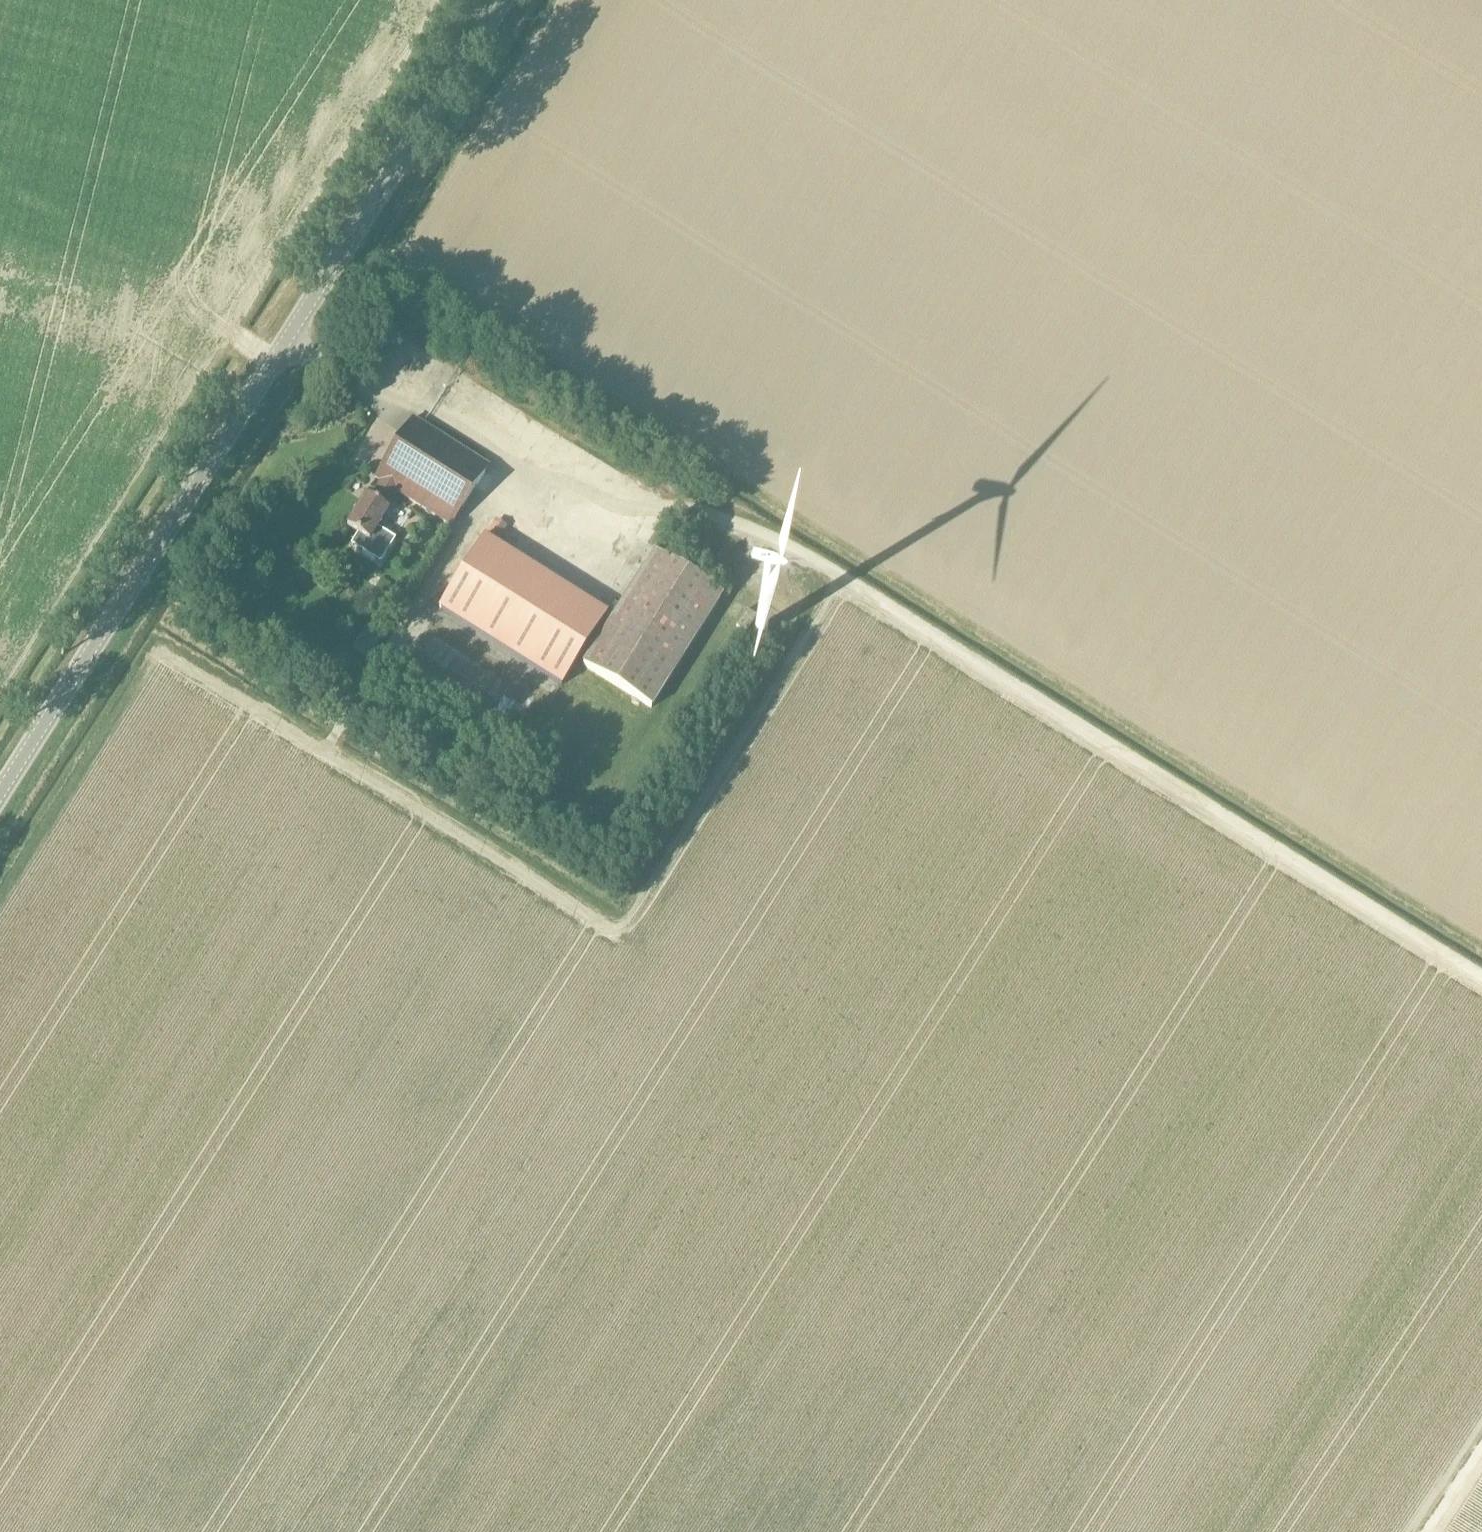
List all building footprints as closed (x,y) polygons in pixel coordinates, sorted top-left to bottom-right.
[(450,525),(488,466),(413,419),(375,479),(380,482),(369,499),(365,496),(346,526),(365,538),(358,549),(380,563),(395,538),(377,527),(388,509),(385,507),(396,491),(450,525)] [(491,511),(484,520),(496,529),(503,521),(491,511)] [(561,686),(607,612),(484,535),(438,608),(561,686)] [(582,664),(650,707),(722,594),(654,551),(582,664)] [(737,627),(746,633),(756,616),(747,611),(737,627)]
